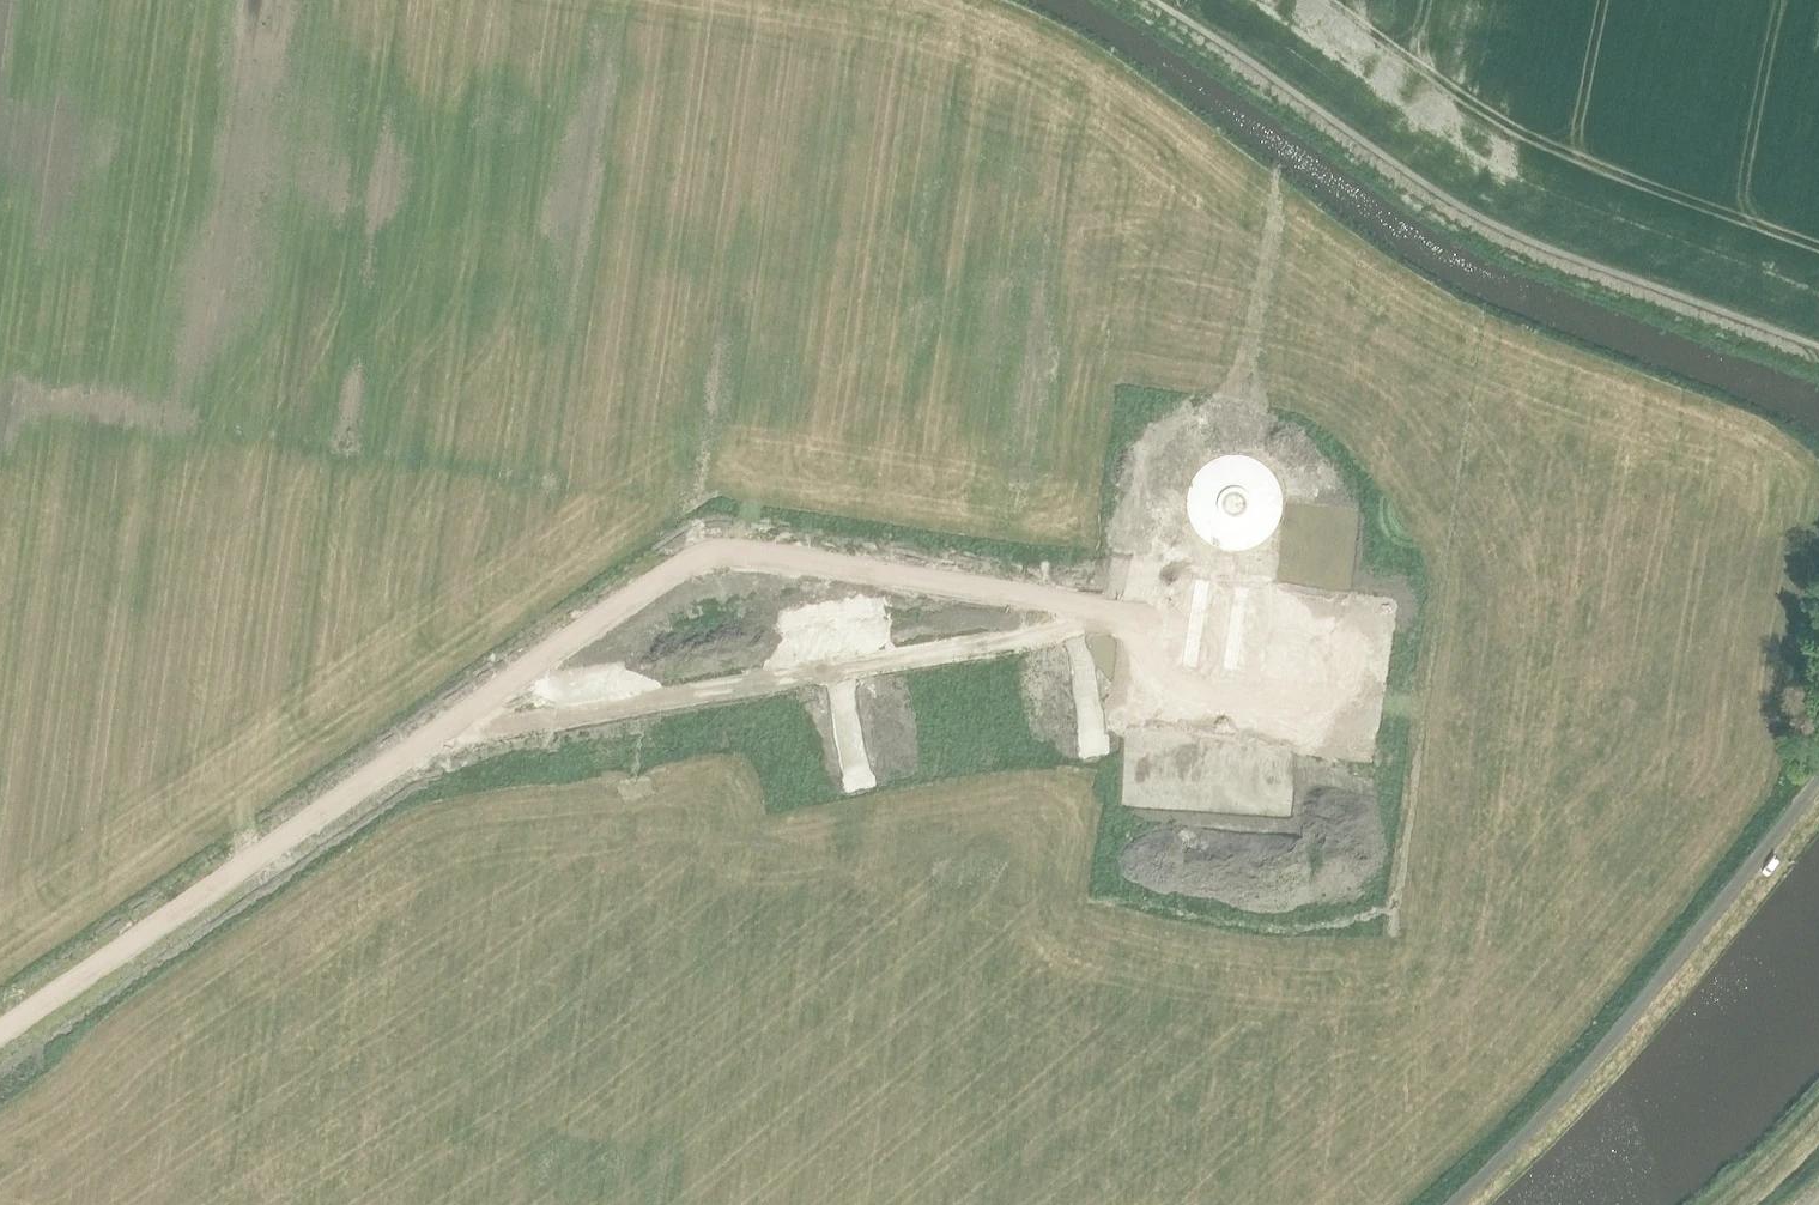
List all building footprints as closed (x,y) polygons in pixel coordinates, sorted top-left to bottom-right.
[(1246,503),(1246,502),(1246,501),(1246,500),(1246,499),(1245,497),(1244,496),(1243,495),(1242,494),(1241,493),(1240,493),(1238,492),(1237,492),(1236,492),(1234,492),(1233,492),(1232,492),(1230,493),(1229,493),(1228,494),(1227,495),(1225,497),(1225,498),(1224,499),(1224,501),(1223,502),(1223,504),(1224,505),(1224,506),(1224,508),(1225,509),(1226,510),(1227,511),(1228,512),(1229,513),(1230,513),(1231,514),(1233,514),(1234,515),(1236,515),(1237,514),(1239,514),(1240,513),(1242,513),(1243,512),(1244,510),(1245,509),(1245,508),(1246,507),(1246,506),(1246,504),(1246,503)]
